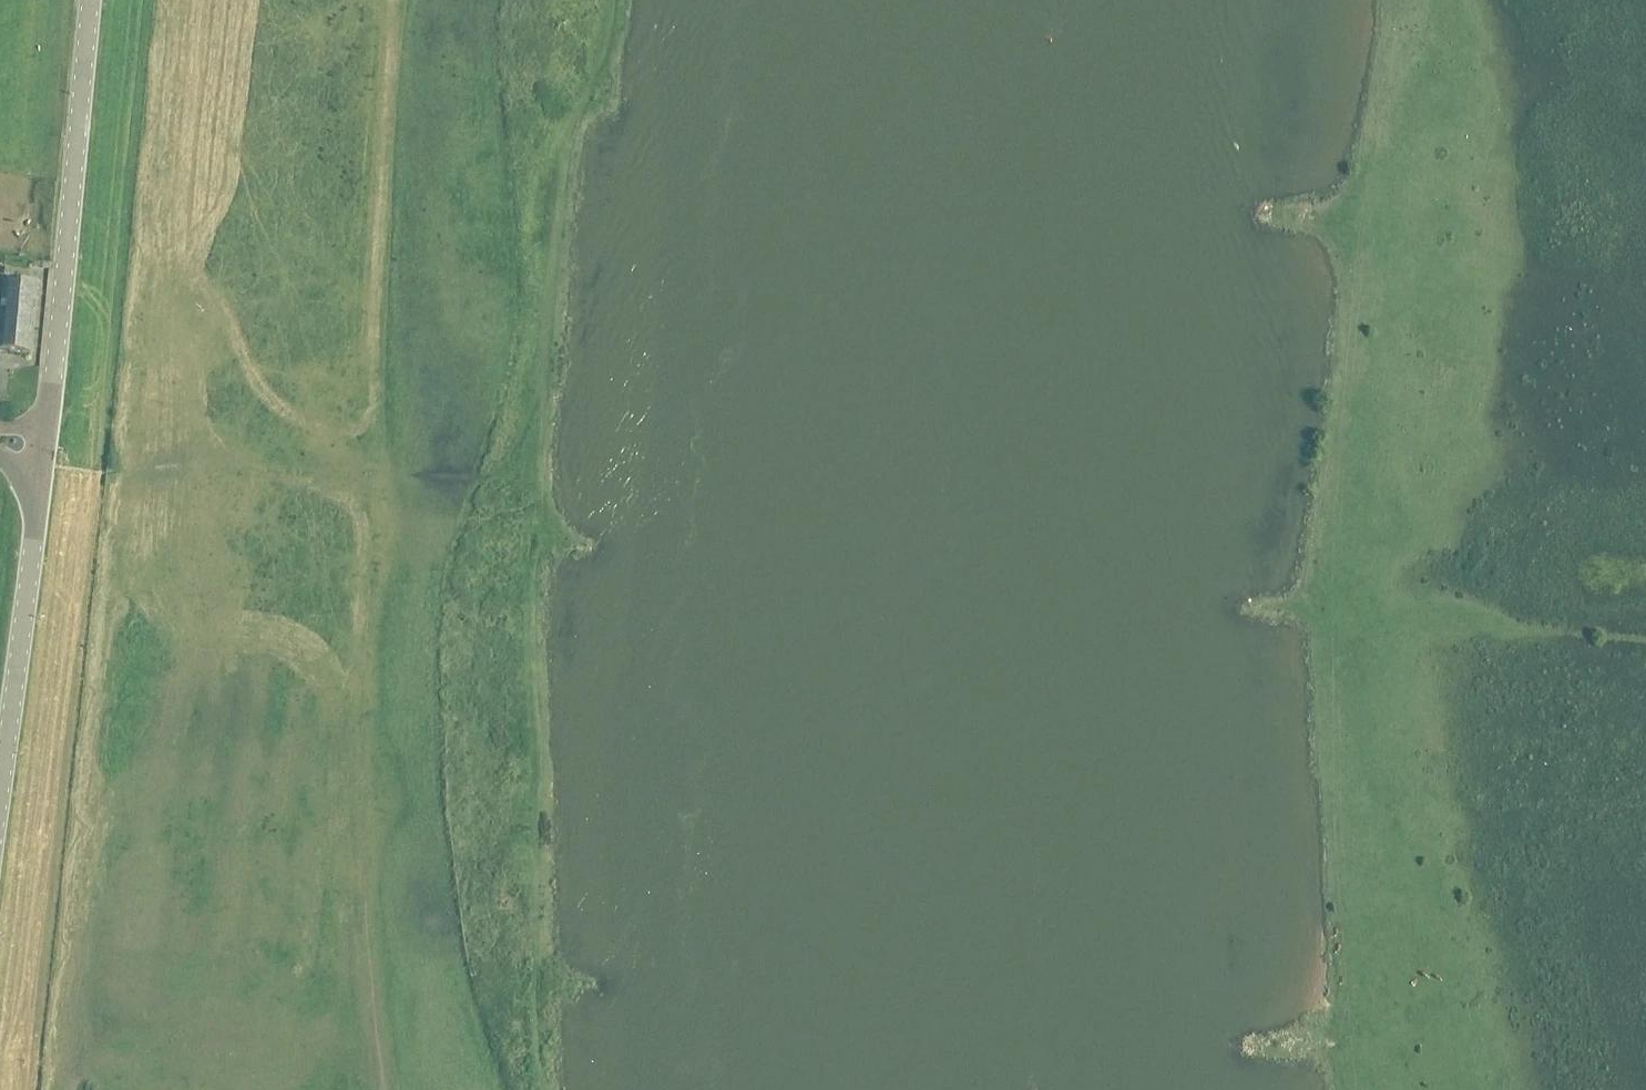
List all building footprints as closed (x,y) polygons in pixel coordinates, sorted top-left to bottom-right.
[(29,353),(36,283),(2,279),(1,287),(0,287),(0,350),(29,353)]
